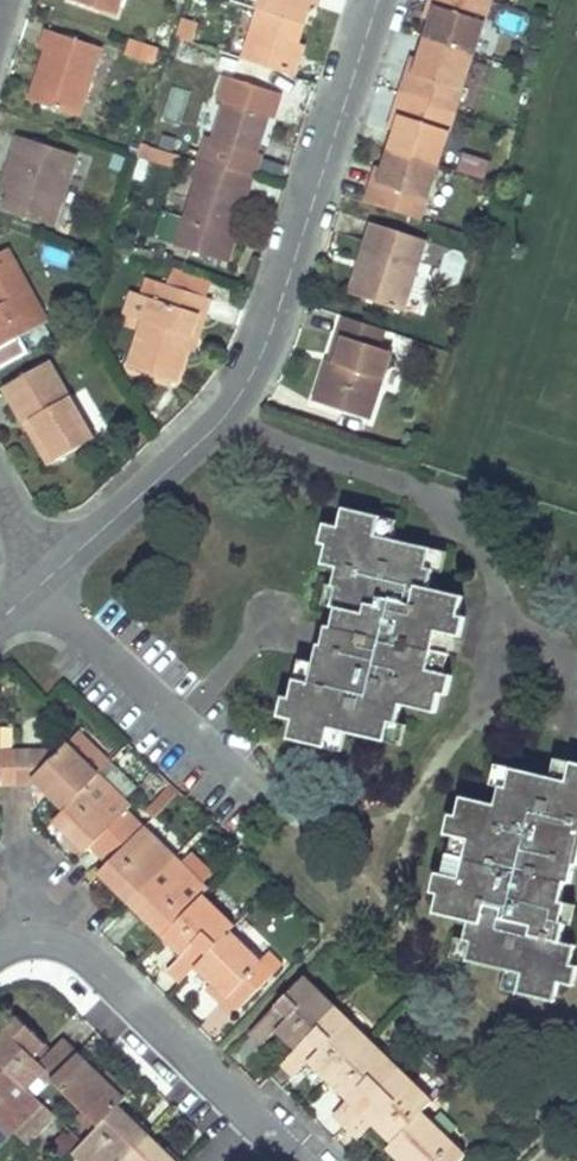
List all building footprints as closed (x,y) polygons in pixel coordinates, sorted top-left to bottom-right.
[(70,1),(116,16),(122,0),(70,0),(70,1)] [(301,60),(293,58),(298,44),(310,5),(312,0),(262,0),(243,61),(295,78),(301,60)] [(491,1),(488,0),(431,0),(429,7),(436,9),(432,21),(419,61),(415,74),(408,72),(404,83),(401,94),(456,111),(483,28),(491,1)] [(436,9),(429,7),(425,19),(432,21),(436,9)] [(178,37),(195,42),(201,21),(184,16),(178,37)] [(52,53),(47,66),(43,80),(38,78),(30,102),(79,118),(102,49),(48,31),(42,50),(46,51),(52,53)] [(293,58),(301,60),(305,46),(298,44),(293,58)] [(47,66),(52,53),(46,51),(38,78),(43,80),(47,66)] [(419,61),(412,58),(408,72),(415,74),(419,61)] [(257,155),(269,119),(273,121),(281,96),(236,81),(224,78),(216,102),(225,105),(213,141),(205,139),(198,161),(254,179),(261,156),(257,155)] [(420,222),(456,111),(401,94),(393,117),(400,119),(397,132),(384,170),(379,184),(372,181),(365,204),(420,222)] [(389,130),(397,132),(400,119),(393,117),(389,130)] [(4,182),(8,184),(13,185),(10,195),(5,212),(54,227),(76,157),(19,138),(4,182)] [(144,142),(140,156),(174,167),(178,154),(144,142)] [(486,180),(493,161),(466,153),(460,171),(486,180)] [(222,262),(230,237),(243,197),(248,198),(254,179),(198,161),(192,179),(196,181),(175,247),(222,262)] [(372,181),(379,184),(384,170),(376,168),(372,181)] [(1,192),(10,195),(13,185),(8,184),(4,182),(1,192)] [(372,225),(369,235),(366,244),(375,247),(358,299),(404,313),(426,242),(372,225)] [(230,237),(222,262),(229,264),(237,240),(230,237)] [(358,299),(375,247),(366,244),(349,296),(358,299)] [(48,323),(8,250),(0,255),(0,350),(48,323)] [(212,300),(162,284),(156,301),(151,299),(151,301),(146,315),(144,323),(129,369),(176,383),(188,350),(199,316),(205,318),(212,300)] [(144,323),(146,315),(151,301),(133,296),(126,317),(144,323)] [(188,350),(195,352),(205,318),(199,316),(188,350)] [(337,338),(340,339),(343,340),(335,364),(329,362),(328,362),(314,405),(369,422),(391,353),(378,349),(384,331),(344,318),(337,338)] [(340,339),(337,338),(329,362),(335,364),(343,340),(340,339)] [(50,363),(27,375),(4,388),(25,425),(33,421),(56,463),(94,442),(50,363)] [(48,467),(56,463),(33,421),(25,425),(48,467)] [(391,723),(398,725),(402,707),(437,714),(441,696),(448,697),(453,678),(428,672),(437,634),(461,638),(466,619),(459,617),(464,599),(429,590),(433,571),(426,569),(430,550),(391,540),(375,536),(379,518),(342,510),(338,528),(323,525),(318,545),(326,547),(322,565),(336,569),(332,588),(336,589),(332,608),(336,609),(332,628),(327,628),(322,646),(318,644),(315,665),(309,684),(295,681),(290,699),(284,698),(279,718),(293,722),(289,740),(327,749),(332,730),(347,734),(386,742),(391,723)] [(80,731),(66,744),(98,776),(112,762),(80,731)] [(16,752),(16,785),(27,785),(33,785),(33,781),(64,811),(98,776),(66,744),(40,771),(33,766),(34,752),(16,752)] [(16,785),(16,752),(0,752),(0,785),(6,785),(16,785)] [(571,764),(567,783),(551,779),(512,770),(507,790),(500,788),(496,807),(462,800),(457,818),(451,817),(445,836),(470,842),(462,880),(437,874),(432,894),(439,896),(435,915),(469,922),(466,941),(472,942),(467,963),(507,971),(522,975),(518,995),(556,1002),(560,985),(574,987),(576,973),(576,968),(572,966),(576,947),(561,943),(566,925),(561,923),(565,905),(561,904),(566,885),(571,885),(575,866),(576,867),(576,765),(571,764)] [(138,788),(118,768),(104,781),(119,796),(125,801),(138,788)] [(156,771),(136,792),(149,804),(169,783),(156,771)] [(98,776),(64,811),(54,821),(86,853),(92,848),(108,864),(136,835),(143,828),(127,811),(131,807),(125,801),(119,796),(104,781),(98,776)] [(108,864),(99,873),(131,904),(175,858),(144,827),(143,828),(136,835),(108,864)] [(194,854),(182,865),(192,875),(204,886),(215,874),(194,854)] [(143,915),(163,935),(201,896),(207,889),(204,886),(192,875),(182,865),(175,858),(131,904),(143,915)] [(196,968),(229,933),(234,929),(201,896),(163,935),(183,954),(168,969),(181,983),(196,968)] [(261,963),(229,933),(196,968),(211,983),(226,999),(222,1003),(228,1009),(234,1015),(274,975),(261,963)] [(274,975),(282,967),(269,955),(261,963),(274,975)] [(277,1031),(297,1050),(335,1010),(303,979),(250,1033),(263,1046),(277,1031)] [(226,999),(211,983),(206,988),(222,1003),(226,999)] [(335,1010),(297,1050),(283,1065),(295,1077),(311,1062),(329,1081),(367,1041),(335,1010)] [(28,1088),(41,1075),(49,1083),(52,1081),(77,1055),(62,1040),(45,1058),(39,1052),(45,1044),(19,1018),(0,1038),(0,1061),(28,1088)] [(334,1115),(346,1127),(399,1073),(367,1041),(329,1081),(348,1100),(334,1115)] [(101,1078),(77,1055),(52,1081),(84,1111),(100,1127),(118,1108),(125,1102),(101,1078)] [(0,1061),(0,1125),(12,1136),(43,1103),(28,1088),(0,1061)] [(107,1071),(101,1078),(125,1102),(131,1095),(107,1071)] [(393,1144),(422,1115),(432,1105),(399,1073),(346,1127),(359,1140),(374,1125),(384,1135),(393,1144)] [(118,1108),(100,1127),(93,1133),(74,1154),(81,1160),(129,1160),(150,1140),(118,1108)] [(93,1133),(100,1127),(84,1111),(77,1117),(93,1133)] [(422,1115),(393,1144),(387,1150),(398,1160),(463,1160),(466,1158),(422,1115)] [(9,1138),(12,1136),(0,1125),(0,1148),(9,1138)] [(150,1140),(129,1160),(172,1160),(150,1140)]
